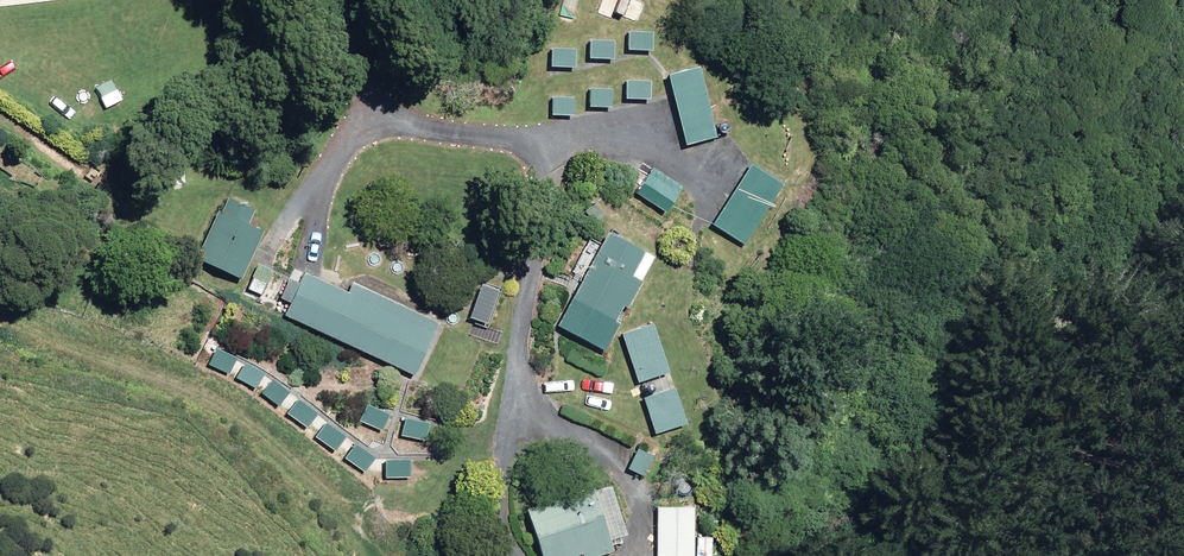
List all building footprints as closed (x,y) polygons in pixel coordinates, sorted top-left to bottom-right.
[(627,0),(619,0),(614,14),(636,22),(643,6),(627,0)] [(652,35),(627,35),(628,51),(652,51),(652,35)] [(611,61),(614,44),(591,40),(588,58),(611,61)] [(574,69),(575,49),(551,49),(550,68),(574,69)] [(715,139),(698,68),(668,76),(684,146),(715,139)] [(648,100),(649,83),(626,82),(625,99),(648,100)] [(609,109),(611,91),(590,89),(588,107),(609,109)] [(574,98),(552,96),(550,115),(572,118),(574,98)] [(782,185),(751,165),(713,225),(744,246),(782,185)] [(682,189),(652,169),(636,194),(667,214),(682,189)] [(251,209),(226,197),(196,259),(237,279),(261,230),(245,222),(251,209)] [(653,259),(607,234),(558,327),(604,351),(653,259)] [(272,275),(257,268),(248,291),(263,297),(272,275)] [(347,292),(305,273),(298,288),(287,283),(280,298),(291,303),(285,317),(413,376),(437,322),(351,283),(347,292)] [(502,294),(480,286),(468,321),(490,329),(502,294)] [(671,375),(655,325),(622,335),(638,385),(671,375)] [(235,358),(216,351),(209,367),(229,375),(235,358)] [(265,376),(244,364),(236,379),(257,391),(265,376)] [(289,393),(272,380),(261,395),(279,407),(289,393)] [(687,425),(676,389),(643,399),(655,435),(687,425)] [(317,416),(297,401),(287,415),(307,430),(317,416)] [(388,414),(366,405),(359,423),(381,431),(388,414)] [(431,423),(405,417),(401,436),(427,442),(431,423)] [(346,438),(325,424),(315,438),(335,453),(346,438)] [(375,456),(355,443),(345,460),(365,473),(375,456)] [(408,480),(410,461),(387,458),(384,477),(408,480)] [(612,485),(527,510),(541,555),(588,555),(630,543),(612,485)] [(658,507),(655,555),(696,555),(697,542),(680,541),(682,508),(658,507)]
